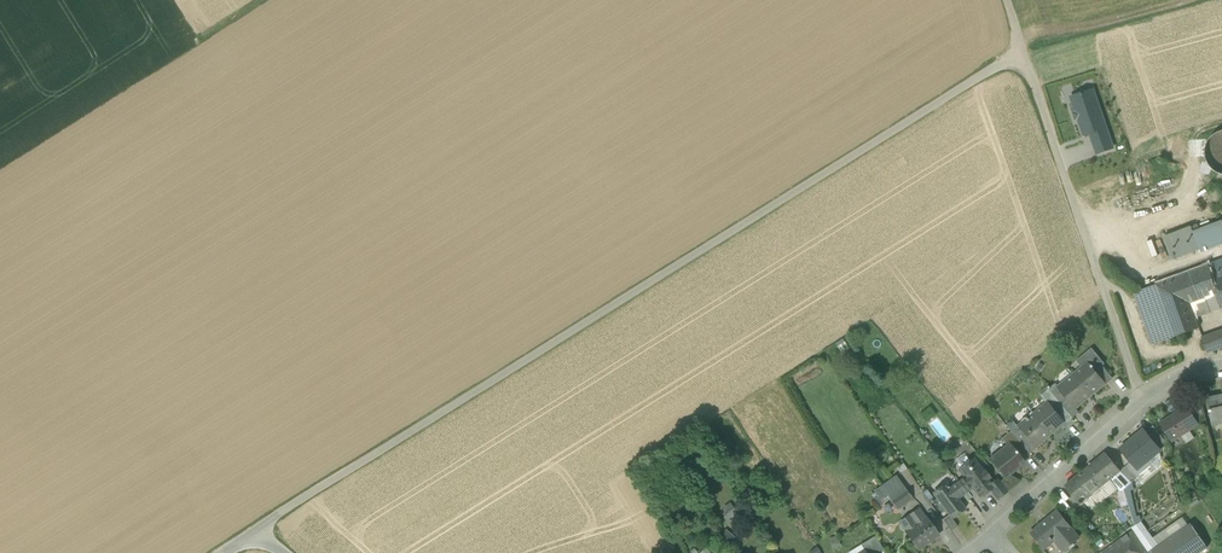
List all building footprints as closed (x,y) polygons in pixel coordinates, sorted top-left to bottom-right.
[(1085,135),(1091,133),(1105,128),(1092,90),(1072,97),(1085,135)] [(1113,149),(1105,128),(1091,133),(1098,154),(1113,149)] [(1221,174),(1221,131),(1217,133),(1210,138),(1206,146),(1205,154),(1208,163),(1213,169),(1221,174)] [(1192,232),(1199,249),(1200,251),(1221,243),(1221,221),(1199,229),(1192,232)] [(1190,227),(1164,237),(1172,260),(1199,249),(1192,232),(1190,227)] [(1208,264),(1208,265),(1209,265),(1217,293),(1216,294),(1221,309),(1221,308),(1221,259),(1208,264)] [(1208,265),(1155,285),(1174,337),(1199,328),(1195,318),(1190,303),(1216,294),(1217,293),(1209,265),(1208,265)] [(1155,285),(1133,293),(1152,345),(1174,337),(1155,285)] [(1216,294),(1190,303),(1195,318),(1221,309),(1216,294)] [(1202,337),(1207,353),(1221,348),(1221,330),(1202,337)] [(1105,364),(1092,348),(1077,361),(1082,367),(1089,362),(1106,383),(1113,378),(1102,366),(1105,364)] [(1082,367),(1073,375),(1091,396),(1106,383),(1089,362),(1082,367)] [(1091,396),(1073,375),(1058,387),(1057,388),(1067,400),(1068,400),(1075,409),(1076,408),(1091,396)] [(1067,400),(1057,388),(1058,387),(1055,384),(1049,389),(1062,404),(1067,400)] [(1062,404),(1049,389),(1042,395),(1047,402),(1048,401),(1066,423),(1072,418),(1061,405),(1062,404)] [(1207,399),(1211,421),(1221,419),(1221,396),(1207,399)] [(1062,404),(1061,405),(1072,418),(1079,412),(1076,408),(1075,409),(1068,400),(1067,400),(1062,404)] [(1047,402),(1033,414),(1050,435),(1066,423),(1048,401),(1047,402)] [(926,421),(936,415),(930,407),(920,413),(926,421)] [(1188,407),(1161,424),(1171,440),(1181,434),(1182,436),(1190,431),(1188,429),(1198,423),(1188,407)] [(1050,435),(1033,414),(1027,419),(1026,418),(1024,419),(1025,420),(1017,427),(1020,430),(1035,448),(1050,435)] [(1017,427),(1012,422),(1007,426),(1011,432),(1014,435),(1020,430),(1017,427)] [(1035,448),(1020,430),(1014,435),(1024,447),(1029,453),(1035,448)] [(1144,431),(1121,449),(1132,464),(1128,466),(1137,478),(1154,464),(1150,460),(1160,453),(1159,448),(1144,431)] [(1011,432),(1001,439),(1007,446),(1007,447),(1010,444),(1017,453),(1024,447),(1014,435),(1011,432)] [(1007,446),(1003,449),(1003,450),(990,461),(990,462),(992,460),(1005,476),(1003,478),(1004,479),(1025,462),(1017,453),(1010,444),(1007,447),(1007,446)] [(1105,453),(1065,486),(1079,504),(1109,480),(1120,471),(1105,453)] [(973,459),(959,469),(965,477),(958,483),(964,492),(972,486),(980,497),(991,489),(994,487),(991,484),(988,479),(989,477),(986,472),(983,473),(973,459)] [(1120,471),(1109,480),(1120,492),(1132,483),(1120,471)] [(897,476),(875,492),(880,499),(886,495),(890,500),(896,496),(906,489),(897,476)] [(1008,491),(998,479),(991,484),(994,487),(991,489),(994,493),(993,493),(997,499),(1008,491)] [(950,489),(948,486),(935,496),(941,504),(940,505),(944,511),(945,510),(949,515),(952,519),(965,509),(957,497),(964,492),(958,483),(950,489)] [(906,489),(896,496),(903,505),(912,499),(906,489)] [(985,508),(976,495),(970,499),(980,512),(985,508)] [(896,496),(890,500),(897,510),(903,505),(896,496)] [(733,509),(724,515),(729,522),(738,516),(733,509)] [(919,509),(900,522),(907,532),(925,519),(919,509)] [(1070,527),(1058,512),(1049,519),(1048,519),(1039,526),(1040,527),(1030,534),(1043,549),(1055,539),(1064,551),(1079,539),(1069,527),(1070,527)] [(952,519),(949,515),(942,520),(951,532),(957,527),(952,519)] [(907,532),(906,532),(918,550),(938,535),(926,518),(925,519),(907,532)] [(1151,551),(1152,552),(1199,552),(1207,548),(1191,524),(1151,551)] [(1115,543),(1122,552),(1145,552),(1147,552),(1132,531),(1115,543)] [(861,545),(865,551),(867,552),(878,552),(884,549),(875,536),(861,545)] [(1100,552),(1122,552),(1115,543),(1100,552)]
